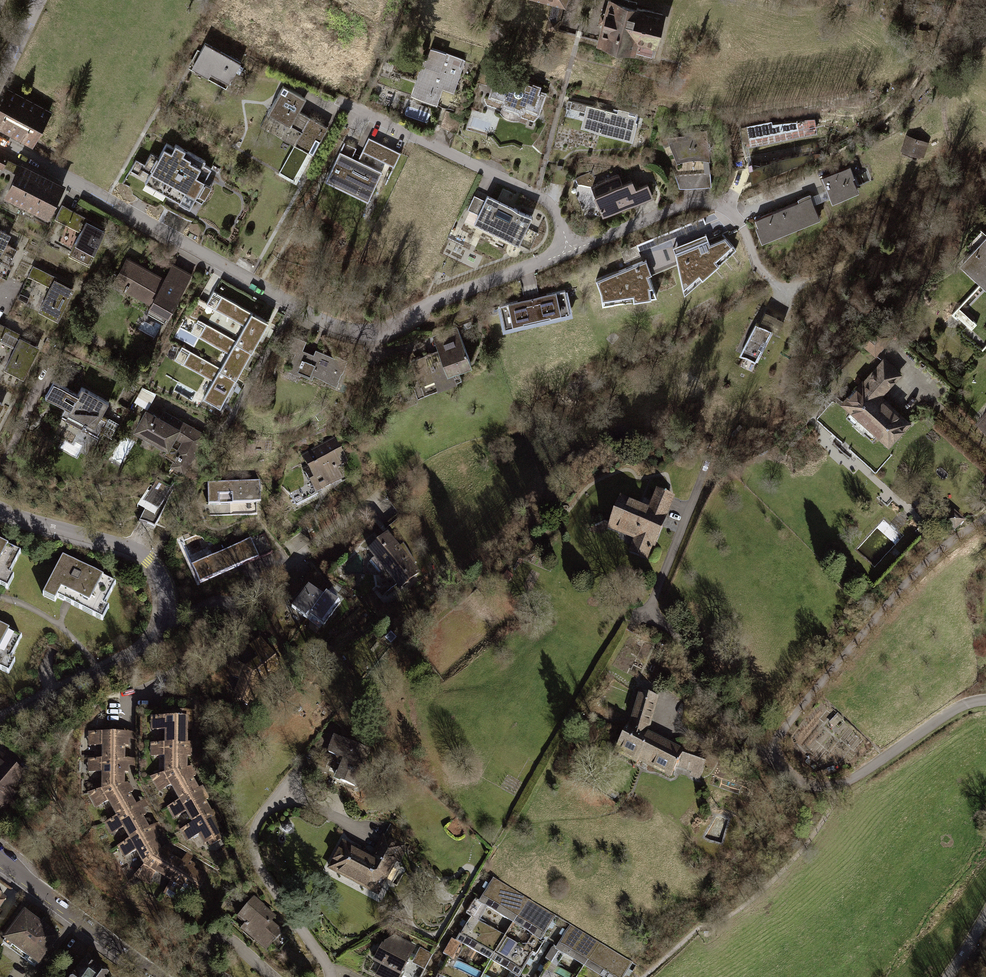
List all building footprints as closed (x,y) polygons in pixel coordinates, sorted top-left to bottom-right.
[(613,0),(609,0),(599,41),(657,56),(668,14),(613,0)] [(563,23),(549,20),(546,35),(560,38),(563,23)] [(241,64),(204,45),(190,71),(227,90),(241,64)] [(467,61),(429,48),(412,94),(438,103),(443,89),(455,94),(467,61)] [(543,87),(505,74),(503,79),(497,77),(489,98),(505,103),(502,110),(524,118),(527,111),(540,116),(548,93),(541,91),(543,87)] [(313,155),(328,128),(299,113),(306,99),(282,86),(267,113),(302,132),(295,145),(313,155)] [(8,90),(0,106),(0,125),(22,137),(33,142),(49,112),(8,90)] [(613,112),(569,102),(567,112),(583,115),(579,129),(633,142),(640,114),(614,108),(613,112)] [(773,121),(742,126),(746,146),(818,133),(816,118),(773,123),(773,121)] [(673,159),(675,164),(689,160),(708,162),(705,132),(683,134),(683,137),(665,137),(673,159)] [(929,141),(905,134),(900,150),(924,158),(929,141)] [(399,153),(367,138),(360,152),(392,167),(399,153)] [(136,158),(127,174),(191,209),(213,168),(207,165),(209,160),(172,139),(169,143),(166,141),(158,155),(151,151),(144,162),(136,158)] [(295,145),(279,173),(297,183),(313,155),(295,145)] [(17,173),(5,195),(48,217),(65,186),(22,163),(20,167),(8,161),(9,158),(0,153),(0,168),(3,170),(5,167),(17,173)] [(380,173),(337,153),(324,181),(366,202),(380,173)] [(675,164),(673,159),(669,159),(670,170),(677,188),(709,186),(708,162),(689,160),(675,164)] [(851,164),(820,176),(830,203),(859,192),(853,177),(855,176),(851,164)] [(623,184),(619,173),(591,185),(604,217),(655,197),(649,184),(637,189),(633,181),(623,184)] [(799,202),(754,220),(763,243),(821,220),(811,194),(798,199),(799,202)] [(532,217),(487,197),(486,201),(474,196),(468,210),(479,215),(475,224),(520,245),(532,217)] [(56,220),(80,233),(68,256),(88,267),(106,232),(86,222),(88,219),(63,206),(56,220)] [(636,244),(636,245),(639,251),(706,224),(703,217),(636,244)] [(0,228),(0,274),(7,277),(10,270),(8,269),(18,249),(7,243),(12,235),(0,228)] [(673,247),(675,253),(708,239),(706,233),(673,247)] [(708,239),(675,253),(684,293),(736,249),(723,233),(708,239)] [(639,251),(636,245),(620,251),(624,260),(617,263),(620,269),(596,279),(600,291),(602,304),(657,295),(639,251)] [(124,291),(151,306),(147,313),(166,323),(193,275),(173,264),(165,279),(126,257),(114,280),(126,286),(124,291)] [(985,291),(985,258),(969,275),(985,291)] [(38,310),(58,320),(74,289),(55,279),(56,277),(32,264),(26,275),(50,288),(38,310)] [(540,325),(575,316),(568,288),(533,297),(540,325)] [(237,339),(254,348),(270,319),(220,291),(213,304),(245,322),(237,339)] [(505,334),(540,325),(533,297),(498,306),(505,334)] [(757,322),(740,354),(756,363),(773,331),(778,334),(788,315),(769,305),(759,323),(757,322)] [(953,313),(972,329),(978,322),(960,306),(953,313)] [(220,368),(238,377),(254,348),(237,339),(204,321),(196,333),(229,351),(220,368)] [(0,323),(0,342),(14,349),(4,368),(23,378),(40,347),(20,337),(22,335),(0,323)] [(457,327),(433,337),(438,350),(448,374),(459,370),(473,364),(457,327)] [(314,377),(337,387),(349,361),(337,355),(335,360),(316,351),(313,356),(302,351),(307,342),(297,337),(291,352),(296,354),(287,372),(300,378),(301,375),(313,380),(314,377)] [(204,397),(221,407),(238,377),(220,368),(187,350),(180,363),(213,381),(204,397)] [(448,374),(438,350),(388,372),(401,402),(415,396),(417,399),(463,380),(459,370),(448,374)] [(900,416),(883,400),(905,376),(885,358),(842,406),(851,414),(848,418),(875,442),(878,439),(891,450),(914,426),(902,415),(900,416)] [(109,404),(82,389),(77,396),(53,382),(44,398),(65,410),(61,418),(97,439),(108,420),(102,416),(109,404)] [(149,406),(156,393),(143,386),(136,399),(149,406)] [(160,418),(145,409),(133,432),(169,452),(175,440),(181,443),(191,426),(164,411),(160,418)] [(978,422),(985,429),(985,412),(978,422)] [(168,467),(184,476),(207,435),(191,426),(181,443),(168,467)] [(349,466),(334,439),(305,455),(306,457),(302,459),(307,468),(305,469),(317,493),(343,479),(338,471),(349,466)] [(144,513),(139,524),(156,532),(168,502),(173,490),(157,481),(140,511),(144,513)] [(260,483),(208,485),(208,505),(261,504),(260,483)] [(656,490),(650,509),(621,498),(609,532),(620,536),(618,540),(632,545),(629,554),(648,561),(653,549),(656,550),(675,497),(656,490)] [(966,525),(955,515),(946,526),(957,535),(966,525)] [(264,534),(221,554),(230,573),(273,553),(264,534)] [(388,534),(367,551),(374,559),(369,563),(379,574),(383,570),(400,590),(421,573),(414,565),(418,562),(404,545),(400,548),(388,534)] [(0,543),(0,588),(7,592),(13,580),(8,577),(20,553),(0,543)] [(221,554),(191,567),(200,586),(230,573),(221,554)] [(117,582),(64,556),(44,597),(55,603),(58,598),(69,603),(104,621),(110,609),(105,606),(117,582)] [(310,616),(324,598),(309,587),(292,608),(307,620),(310,616)] [(310,616),(322,625),(339,604),(327,595),(324,598),(310,616)] [(0,625),(0,671),(9,675),(15,663),(10,661),(22,636),(0,625)] [(391,635),(387,640),(391,644),(395,639),(391,635)] [(259,657),(246,668),(262,681),(272,673),(275,677),(280,672),(278,669),(282,665),(260,638),(250,646),(259,657)] [(637,761),(672,778),(676,772),(700,782),(707,765),(684,756),(686,753),(650,735),(660,698),(640,692),(631,726),(629,725),(614,755),(635,764),(637,761)] [(165,733),(164,745),(188,746),(188,733),(192,733),(192,713),(177,712),(177,719),(151,719),(151,733),(165,733)] [(103,745),(103,759),(107,759),(107,760),(124,760),(124,746),(128,746),(128,739),(133,740),(136,740),(136,733),(133,733),(89,733),(89,745),(103,745)] [(372,754),(334,739),(327,756),(341,762),(332,786),(355,795),(372,754)] [(164,760),(164,776),(188,770),(187,760),(192,760),(192,746),(188,746),(164,745),(151,745),(151,759),(164,760)] [(0,808),(25,779),(0,757),(0,808)] [(103,772),(103,789),(123,784),(124,772),(128,772),(128,766),(133,766),(136,766),(136,759),(133,759),(124,760),(107,760),(107,759),(103,759),(89,759),(89,772),(103,772)] [(171,789),(179,802),(199,791),(193,781),(197,778),(192,769),(188,770),(164,776),(149,779),(159,795),(171,789)] [(109,800),(117,816),(121,814),(136,806),(129,794),(132,791),(129,785),(125,787),(123,784),(103,789),(88,793),(96,807),(109,800)] [(185,815),(192,826),(212,815),(205,804),(210,801),(203,788),(199,791),(179,802),(167,810),(174,822),(185,815)] [(123,827),(130,839),(134,837),(149,829),(142,817),(145,814),(142,809),(147,807),(149,805),(146,800),(144,801),(136,806),(121,814),(117,816),(105,823),(111,834),(123,827)] [(215,812),(212,815),(192,826),(179,834),(186,845),(198,838),(204,848),(207,846),(210,851),(222,844),(219,840),(224,836),(218,827),(223,824),(215,812)] [(282,824),(282,828),(285,832),(289,831),(292,829),(292,824),(290,822),(285,822),(282,824)] [(136,850),(145,864),(148,862),(160,850),(155,839),(158,837),(155,832),(159,829),(162,828),(159,823),(156,824),(149,829),(134,837),(130,839),(118,846),(124,856),(136,850)] [(342,844),(328,871),(380,898),(398,864),(401,865),(411,844),(402,839),(405,833),(389,825),(371,859),(342,844)] [(156,871),(171,881),(173,877),(182,863),(170,856),(172,852),(166,848),(163,852),(160,850),(148,862),(145,864),(134,875),(148,883),(156,871)] [(186,855),(182,863),(173,877),(171,881),(164,893),(175,899),(182,887),(192,893),(194,889),(197,892),(203,882),(200,879),(202,875),(192,869),(195,865),(189,862),(192,858),(193,856),(188,853),(186,855)] [(529,902),(495,882),(481,906),(515,926),(529,902)] [(254,899),(232,924),(265,954),(273,945),(281,952),(291,941),(273,924),(277,919),(254,899)] [(556,918),(529,902),(515,926),(541,942),(556,918)] [(1,955),(7,947),(39,970),(60,940),(24,914),(7,937),(0,932),(0,954),(1,955)] [(506,938),(471,919),(457,944),(491,964),(506,938)] [(557,953),(585,970),(599,945),(572,928),(557,953)] [(417,949),(393,937),(383,945),(373,965),(380,969),(376,976),(402,976),(417,949)] [(506,938),(491,964),(514,976),(522,976),(535,955),(506,938)] [(597,976),(625,976),(633,965),(599,945),(585,970),(597,976)] [(433,956),(420,950),(413,965),(425,971),(433,956)] [(87,959),(75,975),(71,972),(67,976),(110,976),(111,976),(87,959)] [(449,959),(440,976),(484,976),(449,959)] [(549,964),(541,976),(571,976),(549,964)]
